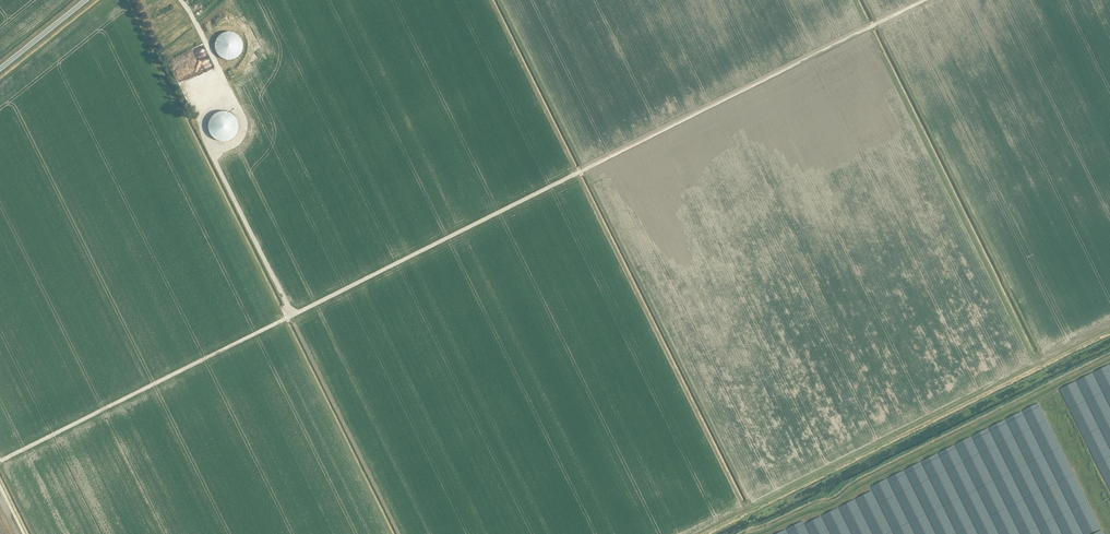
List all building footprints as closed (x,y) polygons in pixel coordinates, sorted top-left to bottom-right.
[(228,112),(225,111),(221,111),(218,112),(215,113),(213,115),(211,117),(209,120),(208,123),(208,126),(208,129),(209,132),(211,135),(213,138),(215,139),(218,141),(221,141),(225,141),(228,141),(231,139),(233,138),(235,135),(237,132),(238,129),(238,126),(238,123),(237,120),(235,117),(233,115),(230,113),(228,112)]
